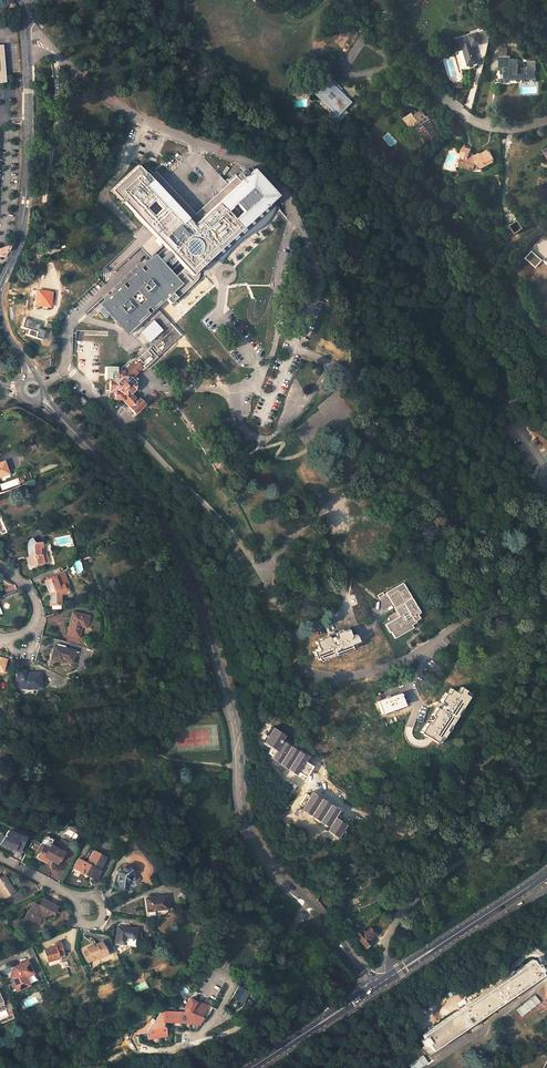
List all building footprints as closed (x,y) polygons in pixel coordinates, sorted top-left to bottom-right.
[(10,9),(15,7),(12,0),(6,0),(10,9)] [(455,41),(458,50),(463,49),(468,66),(478,63),(473,46),(481,44),(479,34),(455,41)] [(507,50),(498,50),(499,59),(507,59),(507,50)] [(503,80),(530,80),(530,78),(535,77),(535,72),(537,72),(537,64),(528,64),(528,69),(526,69),(526,71),(519,71),(519,66),(517,66),(517,61),(511,61),(511,59),(507,59),(499,59),(499,69),(503,70),(503,80)] [(324,98),(330,104),(328,106),(332,110),(334,108),(335,109),(330,115),(338,123),(348,113),(343,109),(347,105),(341,99),(339,101),(335,98),(342,90),(338,87),(337,88),(336,86),(332,82),(328,87),(323,82),(319,86),(320,87),(319,88),(318,88),(315,91),(320,96),(318,97),(322,100),(324,98)] [(341,99),(347,105),(348,106),(353,101),(346,95),(341,99)] [(418,127),(423,134),(422,135),(427,142),(434,137),(433,136),(437,133),(433,127),(435,126),(430,120),(427,122),(426,121),(430,118),(427,114),(426,115),(421,109),(415,114),(412,111),(404,118),(409,124),(411,122),(413,126),(417,123),(419,126),(418,127)] [(457,167),(471,171),(473,165),(478,166),(479,167),(493,160),(490,154),(488,154),(488,153),(480,157),(479,155),(474,157),(469,151),(461,149),(459,156),(460,156),(457,167)] [(159,257),(176,277),(180,273),(194,288),(206,276),(200,270),(213,258),(216,260),(218,261),(220,261),(222,261),(224,260),(235,247),(243,240),(251,235),(260,229),(265,226),(270,220),(273,216),(274,213),(275,208),(275,204),(274,201),(279,196),(254,169),(241,181),(237,176),(228,184),(230,186),(197,216),(155,172),(150,177),(139,166),(114,189),(124,201),(125,200),(170,248),(159,257)] [(523,228),(518,221),(510,226),(515,234),(523,228)] [(118,336),(85,334),(83,377),(109,378),(109,397),(115,397),(115,399),(123,399),(129,407),(128,408),(134,413),(144,404),(139,399),(137,400),(129,392),(133,389),(133,382),(130,379),(141,368),(143,369),(186,331),(226,379),(239,369),(198,320),(267,258),(253,242),(184,304),(181,306),(165,320),(170,325),(119,371),(117,370),(118,336)] [(8,250),(11,245),(0,248),(0,253),(8,250)] [(126,327),(164,293),(168,298),(171,295),(174,292),(183,284),(176,277),(159,257),(158,257),(105,303),(119,319),(118,320),(119,323),(122,326),(124,326),(125,325),(126,327)] [(51,293),(37,291),(35,305),(49,307),(51,293)] [(184,304),(174,292),(171,295),(181,306),(184,304)] [(41,327),(42,322),(27,317),(24,326),(32,328),(31,334),(45,338),(47,329),(41,327)] [(86,402),(81,396),(77,400),(82,405),(86,402)] [(29,558),(32,565),(38,563),(38,565),(45,563),(44,560),(50,559),(48,551),(42,553),(41,548),(43,547),(42,541),(38,542),(37,542),(36,542),(34,544),(31,543),(30,545),(29,546),(29,549),(29,553),(30,554),(32,554),(32,557),(29,558)] [(62,572),(50,576),(51,577),(55,576),(57,581),(58,583),(61,582),(61,580),(65,579),(62,572)] [(47,585),(49,591),(50,590),(50,604),(60,604),(60,592),(64,592),(65,593),(69,591),(71,591),(66,578),(65,579),(61,580),(61,582),(58,583),(57,581),(55,576),(51,577),(44,580),(47,585)] [(403,584),(386,593),(398,615),(400,614),(401,616),(399,617),(385,625),(390,633),(391,633),(395,639),(413,629),(412,626),(417,623),(416,621),(419,619),(417,616),(420,614),(403,584)] [(71,612),(66,634),(76,636),(79,626),(84,627),(87,616),(71,612)] [(319,644),(323,655),(354,643),(349,632),(341,636),(340,634),(327,639),(328,641),(319,644)] [(66,641),(80,644),(81,638),(67,635),(66,641)] [(73,650),(52,645),(49,659),(60,662),(61,659),(70,661),(73,650)] [(22,670),(14,668),(11,685),(23,689),(33,689),(33,686),(38,686),(38,673),(21,673),(22,670)] [(359,691),(369,687),(366,679),(356,683),(359,691)] [(444,745),(470,695),(467,693),(469,689),(463,686),(460,692),(449,686),(424,735),(444,745)] [(401,694),(378,701),(382,713),(404,705),(401,694)] [(299,759),(287,751),(283,748),(275,743),(269,753),(305,776),(311,766),(303,761),(299,759)] [(339,816),(305,794),(299,804),(333,826),(339,816)] [(20,853),(26,838),(8,831),(0,844),(0,845),(20,853)] [(45,843),(51,846),(54,840),(45,836),(42,841),(45,843)] [(63,852),(45,843),(43,848),(39,855),(37,858),(47,863),(49,859),(52,861),(57,863),(63,852)] [(79,858),(73,868),(82,873),(83,871),(92,876),(91,876),(96,879),(101,871),(99,870),(106,858),(95,851),(88,864),(79,858)] [(126,865),(118,871),(116,888),(126,889),(126,883),(127,883),(128,883),(129,883),(129,882),(130,882),(130,881),(130,880),(130,879),(130,878),(129,878),(129,877),(133,874),(126,865)] [(4,896),(15,890),(6,874),(0,877),(0,889),(4,896)] [(144,899),(146,912),(148,912),(148,915),(150,916),(154,915),(155,914),(155,911),(166,909),(164,896),(144,899)] [(56,907),(42,899),(38,906),(33,903),(25,917),(36,923),(40,915),(47,919),(50,914),(52,915),(56,907)] [(136,930),(117,927),(114,944),(124,945),(133,947),(134,939),(136,930)] [(368,929),(362,934),(360,932),(355,936),(357,938),(362,944),(367,939),(373,934),(368,929)] [(54,947),(43,950),(46,961),(58,958),(57,955),(63,953),(59,942),(53,943),(54,947)] [(92,945),(85,948),(86,950),(82,953),(86,962),(96,957),(97,959),(107,954),(101,942),(92,946),(92,945)] [(235,946),(228,942),(224,949),(231,953),(235,946)] [(532,959),(421,1035),(423,1037),(420,1040),(424,1046),(427,1043),(432,1050),(463,1029),(543,975),(532,959)] [(14,987),(26,981),(25,978),(33,974),(28,962),(14,968),(15,969),(12,976),(10,977),(14,987)] [(244,996),(250,986),(241,980),(234,991),(244,996)] [(26,981),(14,987),(15,991),(28,986),(26,981)] [(209,1006),(197,998),(195,1002),(189,997),(183,1007),(183,1008),(184,1010),(185,1012),(164,1011),(160,1012),(150,1029),(164,1026),(164,1021),(183,1022),(197,1024),(202,1017),(200,1016),(201,1014),(203,1015),(209,1006)] [(164,1026),(150,1029),(147,1034),(148,1039),(167,1036),(166,1027),(164,1026)]
